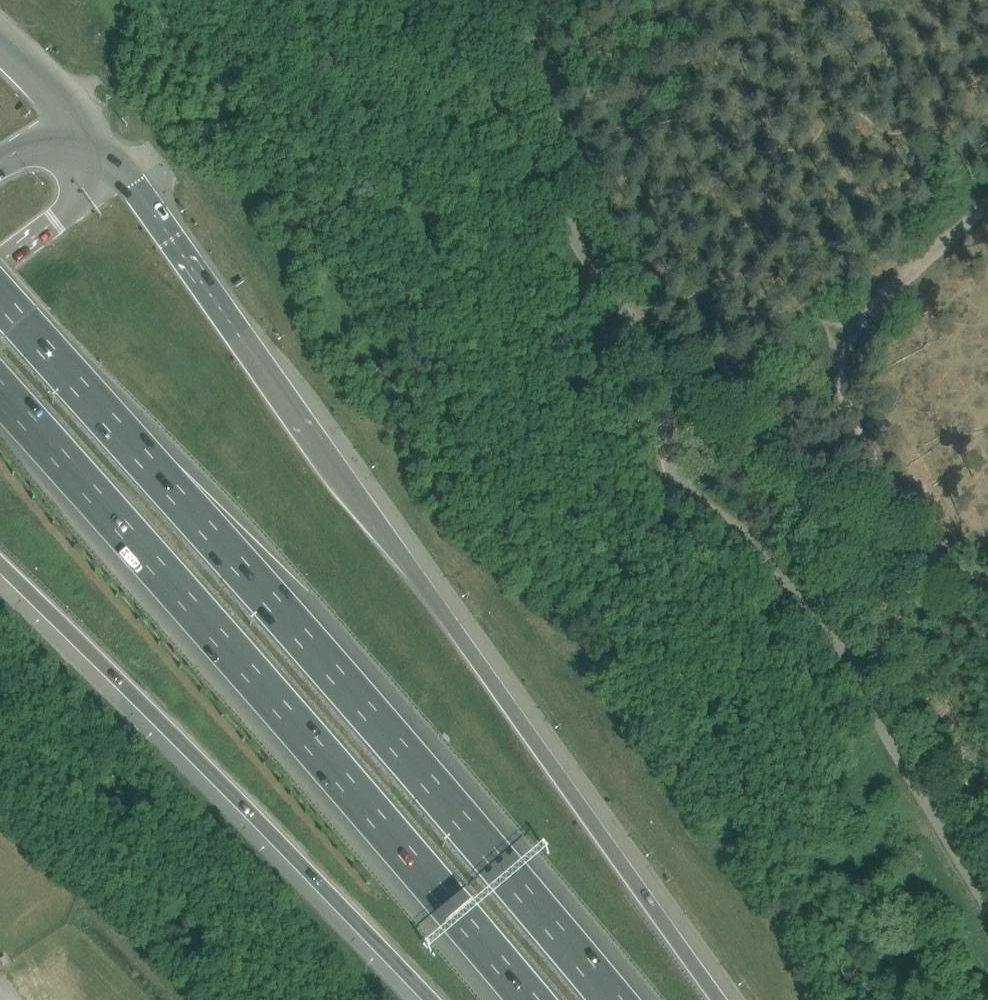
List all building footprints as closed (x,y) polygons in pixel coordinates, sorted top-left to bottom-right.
[(0,960),(0,962),(3,966),(9,962),(5,957),(0,960)]
